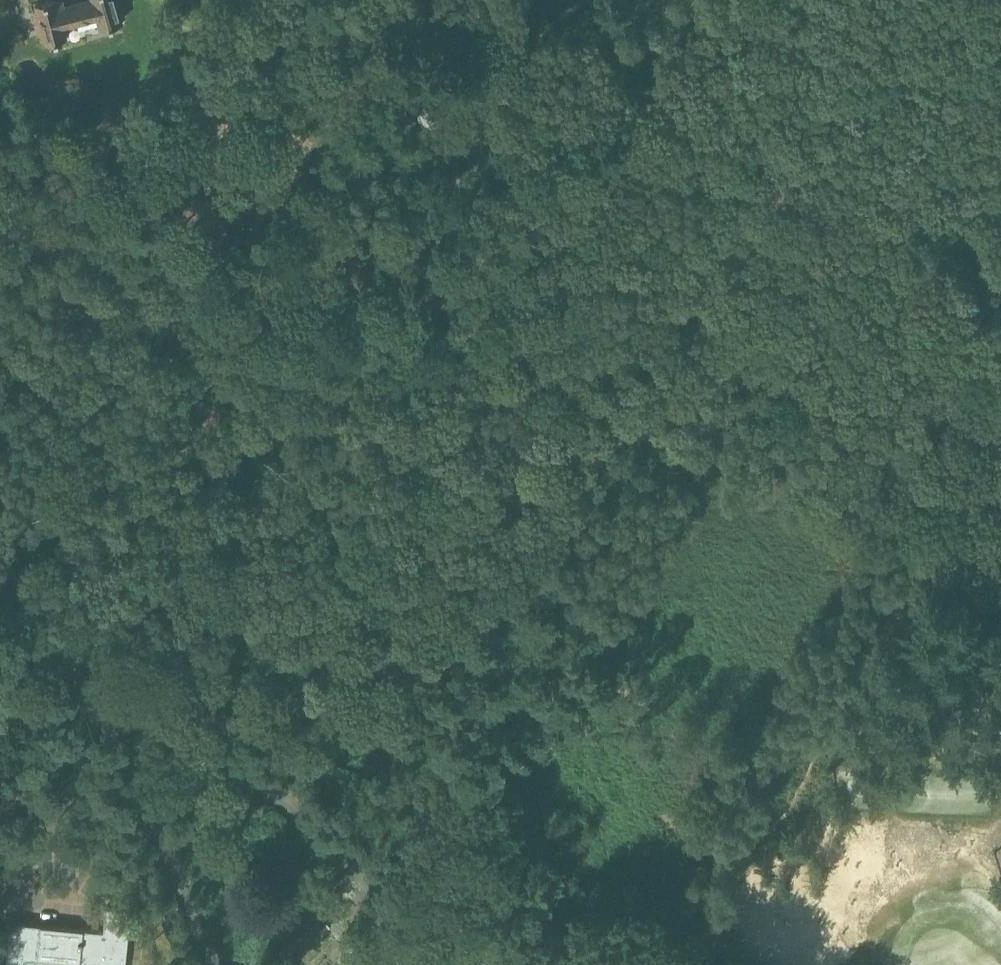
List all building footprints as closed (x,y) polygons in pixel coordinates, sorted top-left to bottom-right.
[(32,9),(38,33),(44,31),(47,42),(65,37),(62,25),(98,15),(101,27),(119,22),(113,0),(85,0),(65,5),(64,0),(43,0),(36,2),(38,8),(32,9)] [(425,102),(421,113),(429,122),(441,120),(445,109),(437,100),(425,102)] [(2,964),(21,964),(22,955),(99,962),(99,964),(125,964),(128,934),(136,934),(136,926),(144,927),(145,914),(145,910),(131,909),(105,907),(103,930),(12,921),(7,920),(6,920),(6,921),(2,964)]
